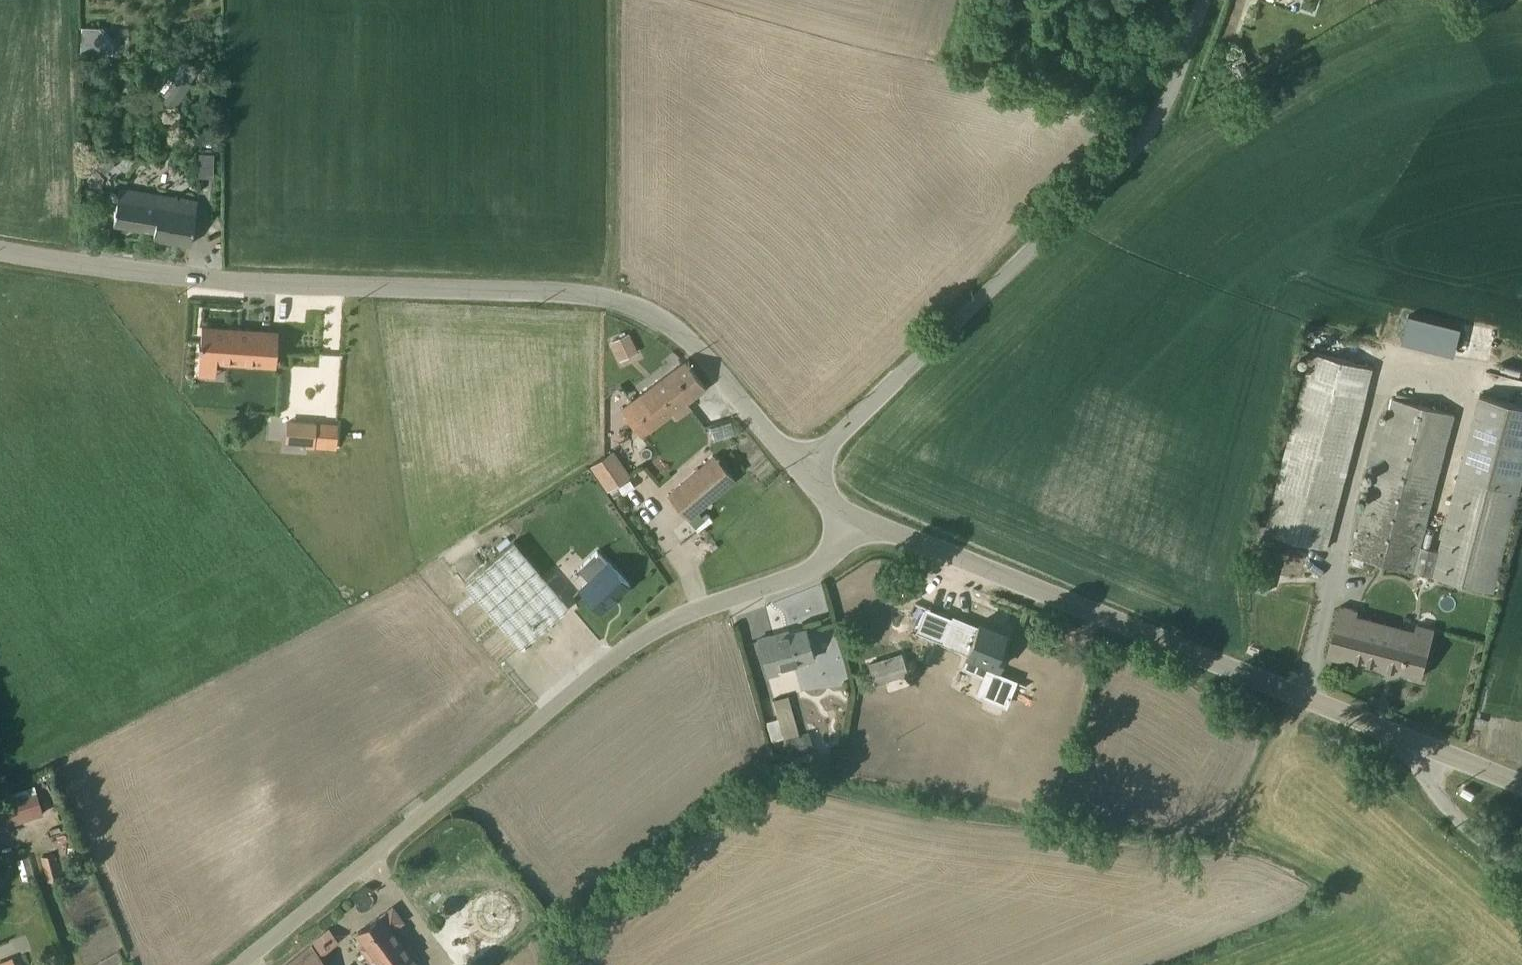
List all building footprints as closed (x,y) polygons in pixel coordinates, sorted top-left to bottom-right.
[(79,28),(78,53),(111,55),(111,46),(98,29),(79,28)] [(213,154),(198,153),(197,177),(212,178),(213,154)] [(196,200),(118,187),(112,225),(153,231),(153,239),(189,244),(196,200)] [(1403,311),(1396,339),(1450,353),(1457,325),(1403,311)] [(216,376),(218,361),(275,364),(278,329),(201,324),(197,375),(216,376)] [(609,342),(618,362),(637,352),(627,333),(609,342)] [(1327,547),(1373,369),(1312,353),(1265,531),(1327,547)] [(685,402),(704,388),(685,362),(683,363),(621,410),(641,437),(670,414),(676,420),(690,409),(685,402)] [(1480,395),(1438,551),(1430,549),(1434,533),(1424,530),(1455,414),(1391,397),(1385,419),(1377,417),(1364,467),(1373,469),(1351,554),(1493,591),(1521,481),(1521,406),(1480,395)] [(612,451),(589,466),(606,491),(608,491),(613,498),(620,494),(615,486),(629,476),(612,451)] [(666,495),(687,521),(735,481),(712,455),(666,495)] [(568,607),(512,541),(464,584),(518,648),(568,607)] [(600,612),(628,585),(606,561),(605,561),(596,552),(576,569),(585,580),(577,587),(600,612)] [(1247,597),(1247,598),(1260,601),(1263,592),(1266,593),(1273,567),(1271,566),(1273,557),(1261,554),(1259,563),(1256,563),(1248,588),(1249,589),(1247,597)] [(1341,605),(1326,655),(1344,660),(1346,655),(1383,665),(1382,671),(1398,675),(1400,669),(1422,675),(1434,627),(1416,623),(1415,628),(1414,628),(1357,613),(1358,609),(1341,605)] [(1016,680),(996,672),(1004,652),(998,650),(1004,634),(978,623),(977,626),(951,616),(950,618),(923,607),(913,632),(940,643),(940,644),(964,654),(963,657),(964,658),(960,668),(980,677),(973,695),(1005,708),(1016,680)] [(757,640),(768,677),(778,675),(777,670),(812,660),(804,630),(773,639),(772,636),(757,640)] [(866,663),(874,685),(906,674),(899,651),(866,663)] [(778,740),(781,739),(782,739),(783,742),(784,741),(789,758),(792,757),(793,762),(819,766),(820,763),(828,763),(829,755),(821,755),(815,756),(814,751),(812,751),(808,734),(798,736),(786,696),(771,701),(776,719),(765,722),(767,730),(767,731),(773,748),(779,746),(778,740)] [(35,795),(33,786),(2,796),(4,803),(0,804),(0,828),(31,818),(40,814),(35,795)] [(60,880),(53,854),(40,857),(46,883),(60,880)] [(357,932),(364,943),(357,947),(368,963),(365,964),(417,964),(392,931),(402,923),(391,908),(357,932)] [(319,957),(339,942),(329,930),(286,964),(326,964),(319,957)]
